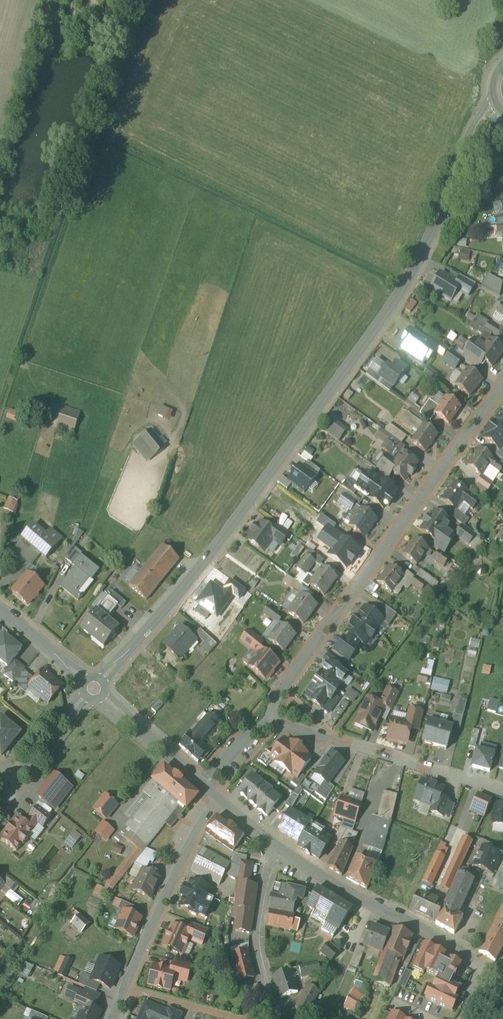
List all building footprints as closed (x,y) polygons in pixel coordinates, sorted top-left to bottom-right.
[(502,190),(502,184),(500,182),(493,193),(498,196),(502,190)] [(441,274),(431,289),(450,301),(460,286),(441,274)] [(490,276),(484,288),(502,298),(502,294),(502,283),(490,276)] [(487,330),(502,340),(502,339),(502,330),(502,331),(491,324),(487,330)] [(429,341),(413,330),(402,344),(405,346),(400,352),(423,369),(443,346),(432,337),(429,341)] [(492,369),(502,354),(502,348),(490,339),(483,334),(479,343),(474,339),(462,354),(464,357),(463,359),(477,370),(484,363),(492,369)] [(454,353),(447,364),(457,371),(465,361),(463,359),(454,353)] [(394,369),(380,359),(371,371),(398,389),(405,379),(411,370),(400,362),(394,369)] [(485,382),(470,371),(457,388),(471,398),(479,388),(480,389),(485,382)] [(451,425),(462,409),(448,399),(442,409),(437,415),(438,416),(451,425)] [(442,409),(432,402),(422,416),(432,423),(438,416),(437,415),(442,409)] [(76,435),(82,414),(65,409),(59,430),(76,435)] [(427,454),(440,436),(426,426),(426,427),(407,412),(400,423),(417,436),(413,444),(427,454)] [(347,430),(351,425),(338,415),(327,433),(341,442),(349,432),(347,430)] [(498,420),(491,430),(502,438),(502,423),(498,420)] [(400,443),(404,445),(409,438),(392,425),(386,433),(400,443)] [(491,430),(486,438),(501,448),(502,445),(502,438),(491,430)] [(150,463),(167,450),(153,432),(136,445),(150,463)] [(400,444),(393,439),(384,451),(392,456),(396,449),(400,444)] [(396,449),(402,454),(407,448),(404,445),(400,443),(400,444),(396,449)] [(482,451),(470,467),(483,477),(491,467),(502,475),(502,473),(502,466),(495,461),(496,460),(482,451)] [(420,464),(405,454),(398,464),(393,472),(394,473),(407,482),(411,476),(414,478),(418,472),(415,470),(420,464)] [(398,464),(388,457),(378,469),(390,479),(394,473),(393,472),(398,464)] [(300,469),(289,484),(305,495),(315,480),(300,469)] [(371,500),(386,511),(396,498),(400,493),(394,488),(386,482),(381,490),(366,479),(363,483),(353,475),(344,487),(356,496),(360,491),(371,500)] [(471,494),(457,484),(445,501),(459,511),(465,503),(475,510),(481,502),(471,495),(471,494)] [(360,502),(347,492),(343,497),(339,503),(352,513),(357,506),(360,502)] [(15,513),(19,504),(11,500),(7,510),(15,513)] [(366,539),(378,522),(357,506),(352,513),(351,513),(359,518),(351,528),(366,539)] [(459,511),(454,517),(466,527),(471,520),(459,511)] [(429,525),(424,532),(441,544),(437,549),(446,555),(458,539),(448,532),(453,525),(437,513),(428,525),(429,525)] [(276,539),(278,535),(272,531),(263,524),(260,529),(258,528),(253,534),(255,535),(250,542),(266,553),(276,539)] [(334,558),(349,569),(361,552),(347,542),(351,537),(333,524),(328,532),(338,539),(334,543),(341,549),(334,558)] [(291,536),(276,525),(272,531),(278,535),(276,539),(285,545),(291,536)] [(35,526),(24,539),(49,560),(65,541),(53,531),(48,537),(35,526)] [(464,527),(457,536),(478,552),(485,543),(478,537),(464,527)] [(405,556),(419,566),(431,550),(417,540),(405,556)] [(132,588),(149,602),(182,561),(169,551),(173,547),(168,543),(132,588)] [(333,556),(320,546),(315,553),(324,560),(328,563),(333,556)] [(68,561),(76,567),(83,558),(83,559),(85,556),(75,548),(68,561)] [(313,552),(299,570),(308,577),(317,564),(320,566),(324,560),(315,553),(313,552)] [(441,553),(435,561),(446,568),(452,560),(441,553)] [(72,577),(63,588),(75,598),(90,579),(93,582),(101,572),(83,559),(83,558),(76,567),(79,570),(73,578),(72,577)] [(456,565),(452,570),(460,576),(464,570),(456,565)] [(406,578),(392,568),(380,585),(394,595),(406,578)] [(326,597),(339,580),(324,569),(316,581),(310,577),(304,585),(310,589),(312,587),(326,597)] [(423,571),(419,577),(441,593),(444,589),(439,586),(441,584),(423,571)] [(30,575),(14,594),(30,607),(34,602),(36,601),(40,597),(40,595),(45,588),(30,575)] [(289,577),(285,584),(300,595),(305,588),(289,577)] [(418,579),(413,585),(424,593),(428,586),(418,579)] [(114,593),(109,599),(120,608),(124,611),(128,605),(114,593)] [(305,626),(319,607),(303,596),(295,608),(289,603),(284,609),(290,614),(305,626)] [(109,599),(84,630),(93,638),(95,636),(108,647),(121,631),(109,621),(120,608),(109,599)] [(381,602),(374,611),(384,618),(389,622),(396,613),(381,602)] [(363,603),(354,615),(375,631),(384,618),(374,611),(363,603)] [(272,609),(267,616),(280,625),(285,619),(272,609)] [(348,632),(346,636),(354,642),(357,637),(365,643),(375,631),(354,615),(344,629),(348,632)] [(285,653),(297,637),(282,626),(270,642),(285,653)] [(183,628),(166,647),(182,661),(199,642),(183,628)] [(219,646),(204,633),(200,638),(207,645),(203,649),(210,656),(219,646)] [(251,633),(243,642),(258,654),(265,644),(251,633)] [(343,634),(333,646),(348,657),(357,644),(354,642),(346,636),(343,634)] [(5,636),(0,643),(0,662),(10,670),(16,662),(24,651),(5,636)] [(263,651),(251,667),(258,673),(258,675),(261,677),(263,677),(268,681),(269,679),(271,679),(275,674),(275,672),(280,665),(263,651)] [(28,671),(16,662),(10,670),(5,677),(17,686),(27,673),(28,671)] [(324,672),(323,672),(305,696),(321,707),(328,698),(331,700),(342,686),(339,683),(340,681),(341,682),(346,676),(345,675),(346,674),(331,663),(328,666),(327,665),(323,669),(325,671),(324,672)] [(65,689),(46,672),(38,682),(33,687),(34,688),(45,698),(44,699),(51,705),(65,689)] [(38,682),(27,673),(17,686),(28,694),(34,688),(33,687),(38,682)] [(389,690),(383,704),(394,709),(401,695),(389,690)] [(352,691),(347,698),(355,703),(360,697),(352,691)] [(370,700),(358,725),(375,733),(387,708),(370,700)] [(469,702),(461,700),(455,726),(463,728),(469,702)] [(166,706),(161,702),(154,711),(158,714),(166,706)] [(426,714),(413,711),(409,724),(414,726),(413,729),(422,731),(426,714)] [(194,736),(182,749),(201,764),(212,752),(203,744),(213,733),(215,735),(223,726),(212,716),(194,736)] [(23,735),(3,719),(0,723),(0,754),(4,758),(23,735)] [(395,721),(390,738),(410,743),(413,729),(414,726),(409,724),(395,721)] [(431,722),(425,744),(435,747),(436,744),(450,748),(455,729),(431,722)] [(269,769),(275,760),(289,770),(303,751),(293,743),(292,744),(287,741),(275,757),(268,752),(260,763),(269,769)] [(345,759),(331,748),(313,773),(327,783),(345,759)] [(289,770),(297,777),(292,783),(298,788),(305,779),(302,777),(314,761),(311,759),(312,757),(304,751),(289,770)] [(494,756),(478,751),(473,769),(489,774),(494,756)] [(152,799),(122,836),(136,848),(144,854),(148,849),(168,825),(173,830),(200,797),(166,769),(145,794),(152,799)] [(243,783),(249,788),(255,779),(259,774),(254,770),(243,783)] [(54,773),(37,794),(48,802),(65,781),(54,773)] [(264,787),(255,779),(249,788),(243,795),(252,803),(264,787)] [(444,789),(422,780),(415,800),(422,802),(421,804),(429,807),(429,805),(436,808),(444,789)] [(252,803),(261,810),(272,795),(273,794),(264,787),(252,803)] [(400,797),(386,793),(380,819),(375,818),(365,848),(384,854),(387,844),(394,823),(393,823),(400,797)] [(276,810),(282,802),(272,795),(261,810),(260,811),(270,818),(276,810)] [(294,811),(301,798),(296,795),(287,806),(294,811)] [(492,801),(478,795),(470,811),(484,817),(492,801)] [(96,811),(109,821),(120,807),(107,797),(96,811)] [(358,824),(364,805),(344,798),(336,817),(347,820),(358,824)] [(281,814),(288,805),(283,801),(282,802),(276,810),(281,814)] [(498,803),(495,826),(502,827),(502,804),(498,803)] [(32,819),(33,820),(40,826),(45,830),(54,819),(40,809),(32,819)] [(292,813),(281,831),(302,844),(313,825),(292,813)] [(235,853),(247,837),(220,817),(208,833),(235,853)] [(15,826),(12,830),(8,834),(9,835),(4,841),(19,853),(25,846),(26,847),(29,843),(32,839),(30,838),(40,826),(33,820),(29,826),(21,820),(16,827),(15,826)] [(347,820),(342,829),(349,832),(349,831),(355,833),(358,824),(347,820)] [(316,823),(311,831),(323,838),(324,837),(324,836),(328,830),(316,823)] [(104,824),(96,836),(107,844),(116,833),(104,824)] [(340,847),(349,832),(342,829),(334,844),(340,847)] [(311,831),(301,848),(321,861),(333,842),(324,837),(323,838),(311,831)] [(343,843),(355,849),(360,836),(350,831),(343,843)] [(83,840),(76,834),(67,845),(74,851),(83,840)] [(475,844),(466,840),(444,888),(453,892),(475,844)] [(482,848),(483,848),(486,842),(481,840),(477,848),(482,850),(482,848)] [(494,846),(486,842),(483,848),(491,852),(494,846)] [(116,843),(112,853),(122,857),(125,847),(116,843)] [(355,849),(343,843),(329,868),(344,878),(355,849)] [(136,848),(107,886),(113,892),(144,854),(136,848)] [(442,848),(425,884),(433,888),(450,852),(442,848)] [(482,850),(474,866),(491,874),(494,868),(495,868),(498,862),(497,862),(500,856),(491,852),(483,848),(482,848),(482,850)] [(155,865),(160,855),(148,849),(144,854),(136,864),(149,871),(152,863),(155,865)] [(222,887),(233,865),(204,851),(193,872),(222,887)] [(379,868),(359,859),(350,880),(370,891),(379,868)] [(256,912),(259,888),(251,887),(255,866),(244,864),(236,909),(241,910),(237,932),(252,934),(256,912)] [(145,872),(135,892),(152,900),(156,891),(161,880),(145,872)] [(447,910),(439,926),(457,936),(465,920),(461,917),(476,883),(475,882),(461,876),(446,910),(447,910)] [(212,891),(194,883),(184,905),(193,909),(192,912),(193,914),(199,917),(201,916),(212,891)] [(277,885),(270,911),(295,916),(299,902),(304,903),(307,893),(277,885)] [(337,901),(319,890),(309,908),(317,913),(318,910),(328,916),(337,901)] [(447,906),(433,899),(420,893),(412,912),(425,918),(439,924),(447,906)] [(354,911),(337,901),(328,916),(332,919),(329,924),(340,932),(341,932),(354,911)] [(138,918),(141,911),(125,903),(121,910),(126,913),(126,912),(138,918)] [(135,938),(143,920),(138,918),(126,912),(126,913),(118,931),(135,938)] [(297,917),(273,913),(270,928),(300,934),(303,925),(296,923),(297,917)] [(482,954),(498,963),(502,953),(502,914),(482,954)] [(74,925),(84,934),(92,926),(82,917),(74,925)] [(340,932),(329,924),(324,933),(335,940),(340,932)] [(204,947),(211,931),(194,925),(190,934),(194,936),(191,941),(204,947)] [(190,934),(175,927),(166,947),(174,951),(175,953),(180,955),(182,955),(185,956),(191,941),(194,936),(190,934)] [(390,934),(371,927),(363,946),(364,947),(363,949),(364,949),(365,947),(382,954),(390,934)] [(413,937),(393,929),(372,981),(390,988),(399,962),(402,963),(413,937)] [(333,964),(342,954),(334,947),(337,944),(334,941),(322,954),(333,964)] [(446,955),(425,945),(413,970),(423,975),(425,972),(438,979),(433,989),(430,988),(425,999),(453,1012),(458,1001),(455,1000),(459,990),(451,985),(453,980),(454,981),(461,965),(450,960),(448,964),(442,962),(446,955)] [(363,949),(357,947),(349,965),(358,968),(365,950),(364,949),(363,949)] [(305,957),(308,966),(323,963),(321,954),(318,955),(318,949),(307,948),(307,956),(305,957)] [(250,952),(232,956),(239,984),(257,979),(250,952)] [(103,957),(92,981),(113,991),(124,967),(103,957)] [(194,968),(176,963),(174,972),(178,973),(177,977),(190,980),(194,968)] [(301,968),(304,980),(323,976),(321,964),(301,968)] [(156,967),(151,986),(159,988),(159,989),(164,991),(165,989),(172,992),(177,977),(178,973),(174,972),(156,967)] [(412,974),(406,971),(398,986),(405,989),(412,974)] [(276,978),(283,1000),(300,994),(293,972),(276,978)] [(354,986),(355,987),(365,992),(367,986),(356,982),(354,986)] [(309,1016),(322,993),(310,987),(298,1010),(309,1016)] [(356,1012),(366,993),(365,992),(355,987),(344,1006),(356,1012)] [(79,1003),(83,994),(72,989),(68,998),(79,1003)] [(87,995),(100,1001),(102,995),(89,990),(87,995)] [(87,995),(83,994),(79,1003),(87,1007),(88,1006),(96,1010),(100,1001),(87,995)] [(148,1005),(142,1018),(143,1018),(181,1018),(182,1017),(172,1012),(170,1016),(161,1012),(162,1011),(148,1005)] [(102,1012),(96,1010),(88,1006),(87,1007),(82,1018),(99,1018),(102,1012)]
